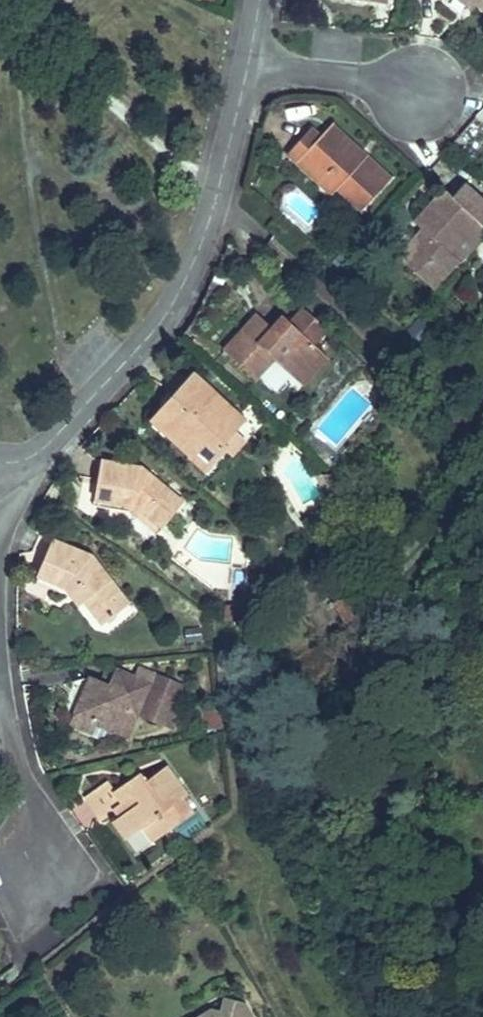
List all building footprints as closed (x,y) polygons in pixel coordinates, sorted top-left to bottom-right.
[(49,2),(63,15),(76,1),(75,0),(51,0),(49,2)] [(473,10),(477,4),(472,0),(460,0),(473,10)] [(477,4),(482,8),(482,0),(472,0),(477,4)] [(331,125),(324,132),(359,164),(365,156),(331,125)] [(310,128),(287,153),(332,194),(338,188),(362,210),(390,179),(365,156),(359,164),(324,132),(319,137),(310,128)] [(463,184),(452,196),(444,189),(414,223),(422,230),(398,258),(433,288),(458,260),(460,262),(475,245),(477,247),(482,239),(482,201),(463,184)] [(301,307),(288,321),(315,346),(328,332),(301,307)] [(266,335),(272,329),(256,314),(250,320),(266,335)] [(250,320),(223,350),(256,380),(274,360),(296,381),(322,352),(315,346),(288,321),(283,317),(272,329),(266,335),(250,320)] [(188,457),(203,471),(224,448),(219,444),(231,431),(240,420),(190,376),(171,398),(177,403),(158,424),(191,453),(188,457)] [(177,403),(171,398),(149,423),(188,457),(191,453),(158,424),(177,403)] [(219,444),(224,448),(231,455),(243,441),(231,431),(219,444)] [(118,503),(120,500),(123,496),(140,510),(162,528),(183,502),(141,468),(101,461),(94,499),(118,503)] [(340,491),(327,497),(334,510),(347,504),(340,491)] [(123,496),(120,500),(136,515),(140,510),(123,496)] [(59,585),(62,584),(68,581),(83,600),(101,623),(127,603),(91,556),(52,541),(38,577),(59,585)] [(68,581),(62,584),(77,604),(83,600),(68,581)] [(364,586),(355,592),(334,608),(345,622),(384,593),(364,586)] [(334,608),(355,592),(352,588),(331,604),(334,608)] [(112,685),(102,681),(98,691),(86,686),(74,714),(112,730),(127,736),(137,712),(165,724),(181,686),(138,668),(134,678),(118,671),(112,685)] [(98,691),(102,681),(90,676),(86,686),(98,691)] [(205,705),(206,713),(220,711),(220,703),(205,705)] [(171,709),(165,724),(173,727),(179,712),(171,709)] [(206,713),(207,730),(223,728),(220,711),(206,713)] [(112,730),(74,714),(70,723),(108,739),(112,730)] [(101,819),(114,809),(132,834),(142,827),(153,842),(193,812),(183,798),(187,794),(167,766),(145,781),(139,773),(114,791),(107,781),(85,797),(101,819)] [(132,834),(119,816),(112,821),(126,839),(132,834)] [(213,1009),(211,1016),(254,1016),(246,1004),(227,998),(224,1012),(213,1009)] [(213,1009),(198,1016),(211,1016),(213,1009)]
